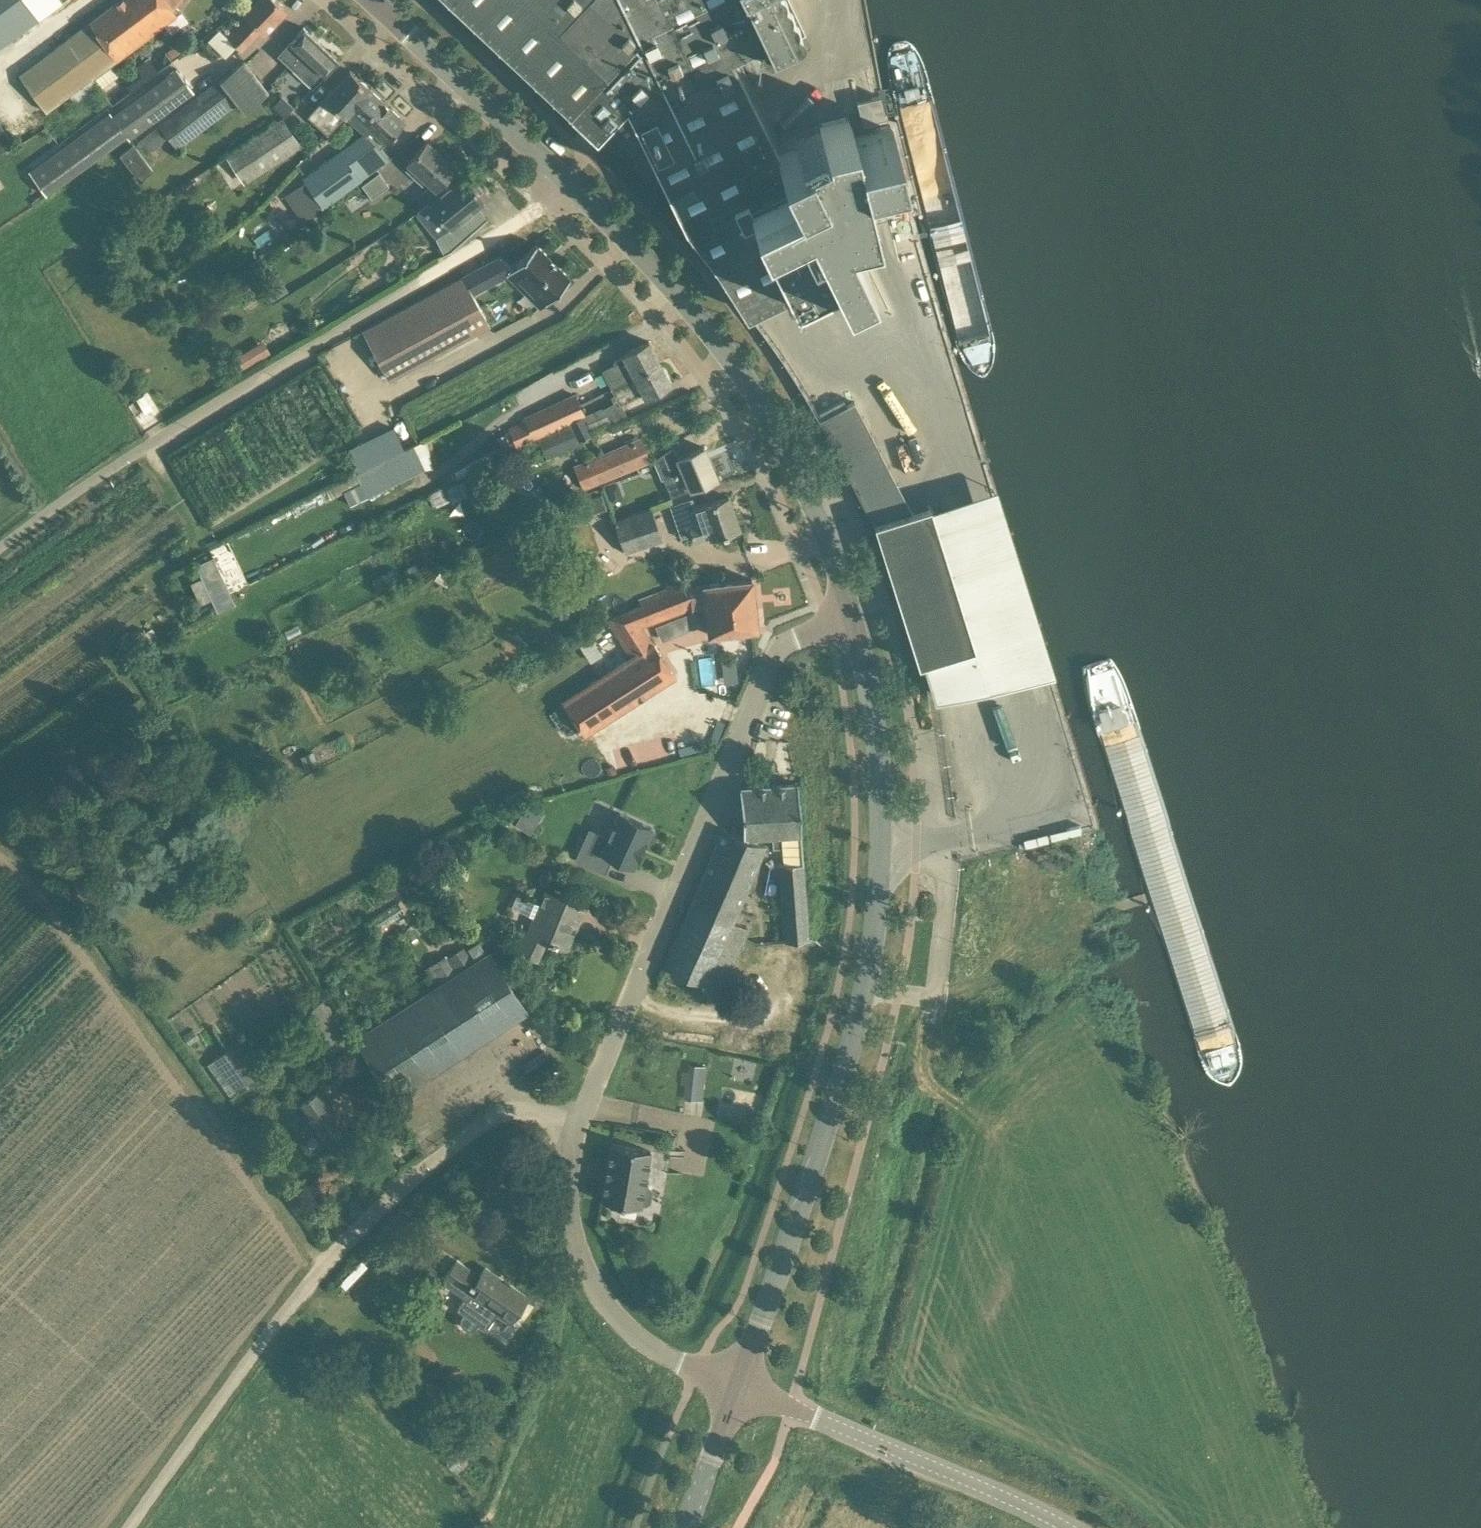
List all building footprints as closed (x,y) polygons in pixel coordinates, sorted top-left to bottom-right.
[(39,17),(61,0),(0,0),(0,45),(39,17)] [(88,22),(115,61),(177,14),(167,0),(118,0),(88,22)] [(241,50),(261,30),(263,32),(286,9),(277,0),(257,0),(243,14),(248,19),(229,38),(241,50)] [(595,132),(603,124),(648,171),(656,163),(686,224),(745,309),(835,266),(804,204),(803,202),(826,191),(813,164),(790,175),(777,149),(744,83),(752,79),(742,58),(802,29),(788,0),(454,0),(595,132)] [(114,60),(88,22),(19,73),(46,110),(114,60)] [(278,54),(313,86),(339,58),(304,26),(278,54)] [(197,96),(138,141),(147,152),(168,135),(176,146),(237,101),(244,110),(268,91),(245,60),(219,79),(224,86),(202,103),(197,96)] [(111,114),(127,136),(129,139),(193,93),(175,68),(111,114)] [(370,87),(350,69),(307,114),(328,134),(350,110),(349,109),(370,87),(370,88),(370,87)] [(303,177),(323,206),(390,158),(380,146),(405,120),(370,88),(370,87),(349,109),(350,110),(369,128),(364,133),(342,150),(342,149),(303,177)] [(880,94),(857,99),(862,122),(885,117),(882,105),(880,94)] [(46,196),(127,136),(111,114),(110,112),(28,171),(46,196)] [(231,188),(232,189),(300,144),(282,117),(215,162),(218,168),(231,188)] [(785,145),(777,149),(790,175),(813,164),(826,191),(803,202),(804,204),(808,203),(844,276),(849,274),(848,273),(876,259),(877,260),(881,258),(841,177),(844,176),(843,175),(858,168),(858,169),(861,168),(845,137),(840,126),(837,119),(813,131),(814,132),(786,146),(785,145)] [(13,141),(0,121),(0,149),(13,141)] [(407,161),(440,191),(462,173),(460,170),(427,140),(407,161)] [(153,169),(134,144),(120,154),(140,179),(153,169)] [(379,171),(361,184),(372,198),(389,185),(379,171)] [(440,192),(428,201),(449,226),(436,237),(444,252),(441,253),(442,255),(451,250),(474,229),(473,228),(472,230),(462,218),(485,199),(479,192),(482,190),(472,178),(470,180),(464,173),(463,173),(462,173),(440,191),(440,192)] [(541,306),(570,277),(536,243),(513,266),(501,254),(448,283),(363,330),(387,375),(485,321),(470,294),(508,273),(541,306)] [(264,339),(235,357),(242,369),(271,352),(264,339)] [(603,370),(611,386),(660,361),(649,340),(623,353),(623,355),(614,360),(613,365),(603,370)] [(234,372),(241,368),(236,358),(228,363),(234,372)] [(660,361),(611,386),(616,396),(627,391),(631,398),(642,392),(645,396),(671,382),(660,361)] [(504,431),(512,448),(547,431),(573,419),(584,414),(587,412),(582,401),(577,391),(527,414),(528,417),(511,425),(512,427),(504,431)] [(854,399),(818,418),(873,522),(911,510),(854,399)] [(585,416),(590,428),(609,420),(603,408),(585,416)] [(573,419),(581,438),(593,433),(590,428),(585,416),(584,414),(573,419)] [(540,437),(546,458),(578,445),(570,424),(540,437)] [(574,465),(584,488),(651,460),(641,436),(574,465)] [(432,437),(422,440),(428,467),(439,465),(432,437)] [(416,443),(355,474),(368,497),(428,467),(422,440),(416,443)] [(653,458),(661,478),(666,475),(675,494),(717,477),(704,445),(678,456),(673,444),(653,458)] [(297,484),(304,498),(349,476),(342,462),(297,484)] [(612,501),(619,499),(621,492),(617,480),(606,484),(612,501)] [(692,496),(669,504),(681,538),(692,534),(694,540),(706,536),(707,539),(721,535),(740,528),(729,495),(696,506),(692,496)] [(911,510),(873,522),(873,523),(918,663),(926,660),(937,694),(999,678),(983,622),(968,627),(930,504),(911,510)] [(614,520),(625,551),(662,538),(652,507),(614,520)] [(227,540),(210,548),(230,590),(247,582),(227,540)] [(235,603),(230,590),(213,555),(196,563),(201,576),(212,598),(217,611),(235,603)] [(419,561),(407,567),(413,579),(425,572),(419,561)] [(393,569),(381,575),(387,586),(399,580),(393,569)] [(563,700),(584,733),(675,675),(642,625),(705,604),(708,633),(757,627),(752,578),(691,586),(689,579),(638,599),(640,605),(608,618),(631,655),(563,700)] [(313,751),(301,756),(305,769),(318,764),(313,751)] [(739,786),(743,835),(753,838),(754,835),(773,835),(801,832),(797,782),(739,786)] [(527,805),(516,823),(530,832),(535,824),(528,820),(534,810),(527,805)] [(583,842),(576,858),(605,871),(611,856),(633,866),(645,841),(649,843),(655,830),(651,828),(651,826),(619,812),(601,850),(583,842)] [(724,827),(691,903),(733,921),(766,844),(753,838),(743,835),(724,827)] [(809,938),(801,832),(773,835),(773,847),(781,846),(782,861),(780,861),(785,940),(809,938)] [(518,890),(512,904),(536,914),(529,931),(525,930),(517,949),(536,957),(544,938),(560,944),(570,921),(576,924),(584,905),(546,889),(542,901),(518,890)] [(372,918),(379,931),(407,913),(399,900),(372,918)] [(733,921),(691,903),(665,965),(704,982),(702,988),(719,995),(748,927),(733,921)] [(469,947),(475,957),(485,950),(479,941),(469,947)] [(459,949),(448,956),(457,971),(468,963),(459,949)] [(457,971),(436,984),(438,988),(357,1041),(392,1095),(527,1008),(491,953),(471,967),(468,963),(457,971)] [(425,967),(436,984),(457,971),(448,956),(447,955),(425,967)] [(300,1016),(328,1055),(351,1039),(323,1000),(300,1016)] [(205,1066),(214,1078),(229,1099),(260,1077),(237,1044),(205,1066)] [(706,1065),(688,1063),(688,1071),(682,1070),(681,1084),(704,1086),(706,1065)] [(299,1103),(331,1148),(353,1132),(320,1088),(299,1103)] [(651,1150),(611,1143),(601,1199),(641,1206),(641,1203),(646,1204),(650,1201),(652,1189),(650,1185),(645,1184),(651,1150)] [(407,1270),(426,1284),(434,1283),(439,1276),(437,1269),(417,1255),(407,1270)] [(457,1259),(443,1280),(465,1296),(457,1308),(463,1312),(460,1317),(460,1320),(462,1324),(466,1328),(471,1328),(475,1327),(478,1322),(486,1328),(497,1312),(511,1321),(528,1296),(485,1266),(480,1274),(457,1259)]
